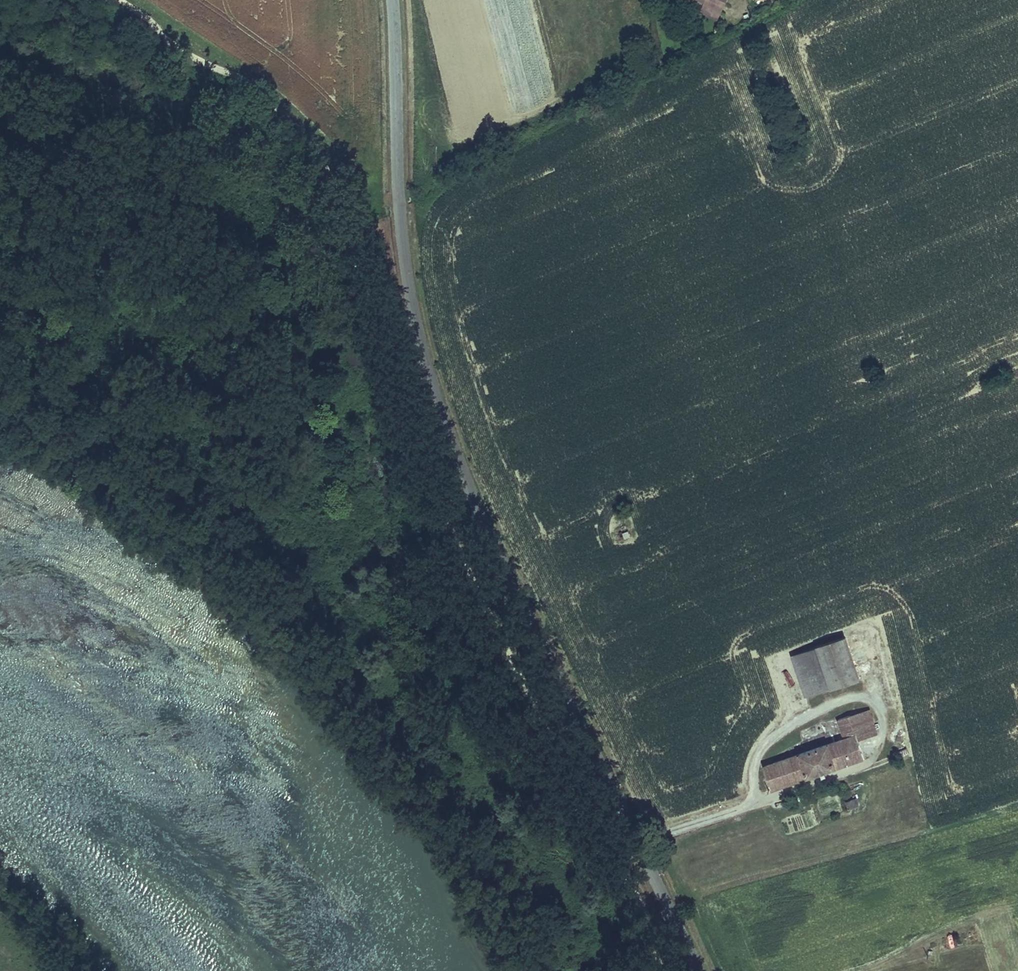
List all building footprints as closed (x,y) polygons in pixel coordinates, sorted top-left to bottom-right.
[(791,657),(804,697),(830,688),(830,689),(858,680),(844,638),(791,657)] [(842,741),(764,767),(771,790),(864,759),(857,740),(871,735),(867,725),(873,723),(869,711),(839,721),(844,736),(840,737),(842,741)] [(867,725),(871,735),(876,733),(873,723),(867,725)] [(857,798),(847,801),(849,809),(859,805),(857,798)]
